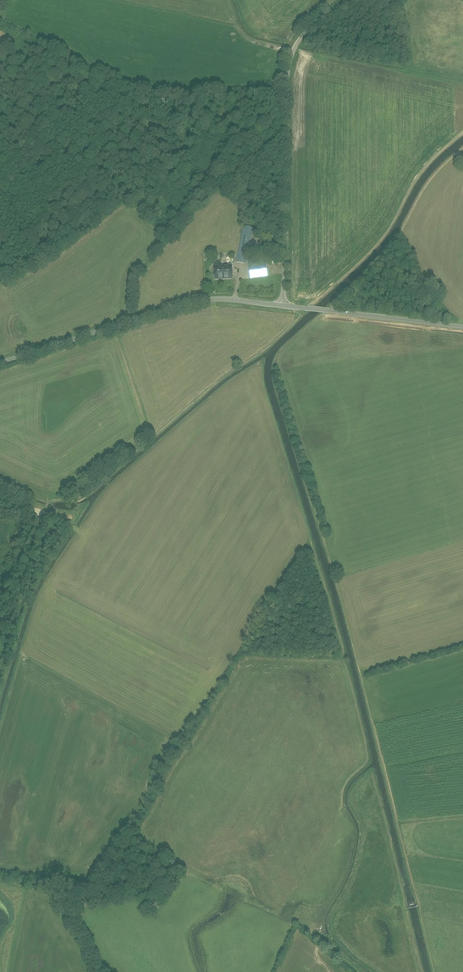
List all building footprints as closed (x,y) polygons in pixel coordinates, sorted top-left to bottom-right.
[(246,264),(252,230),(243,228),(236,262),(246,264)] [(253,256),(273,253),(271,245),(251,248),(253,256)] [(250,278),(267,276),(265,263),(248,265),(250,278)] [(232,265),(214,266),(215,279),(232,278),(232,265)]
